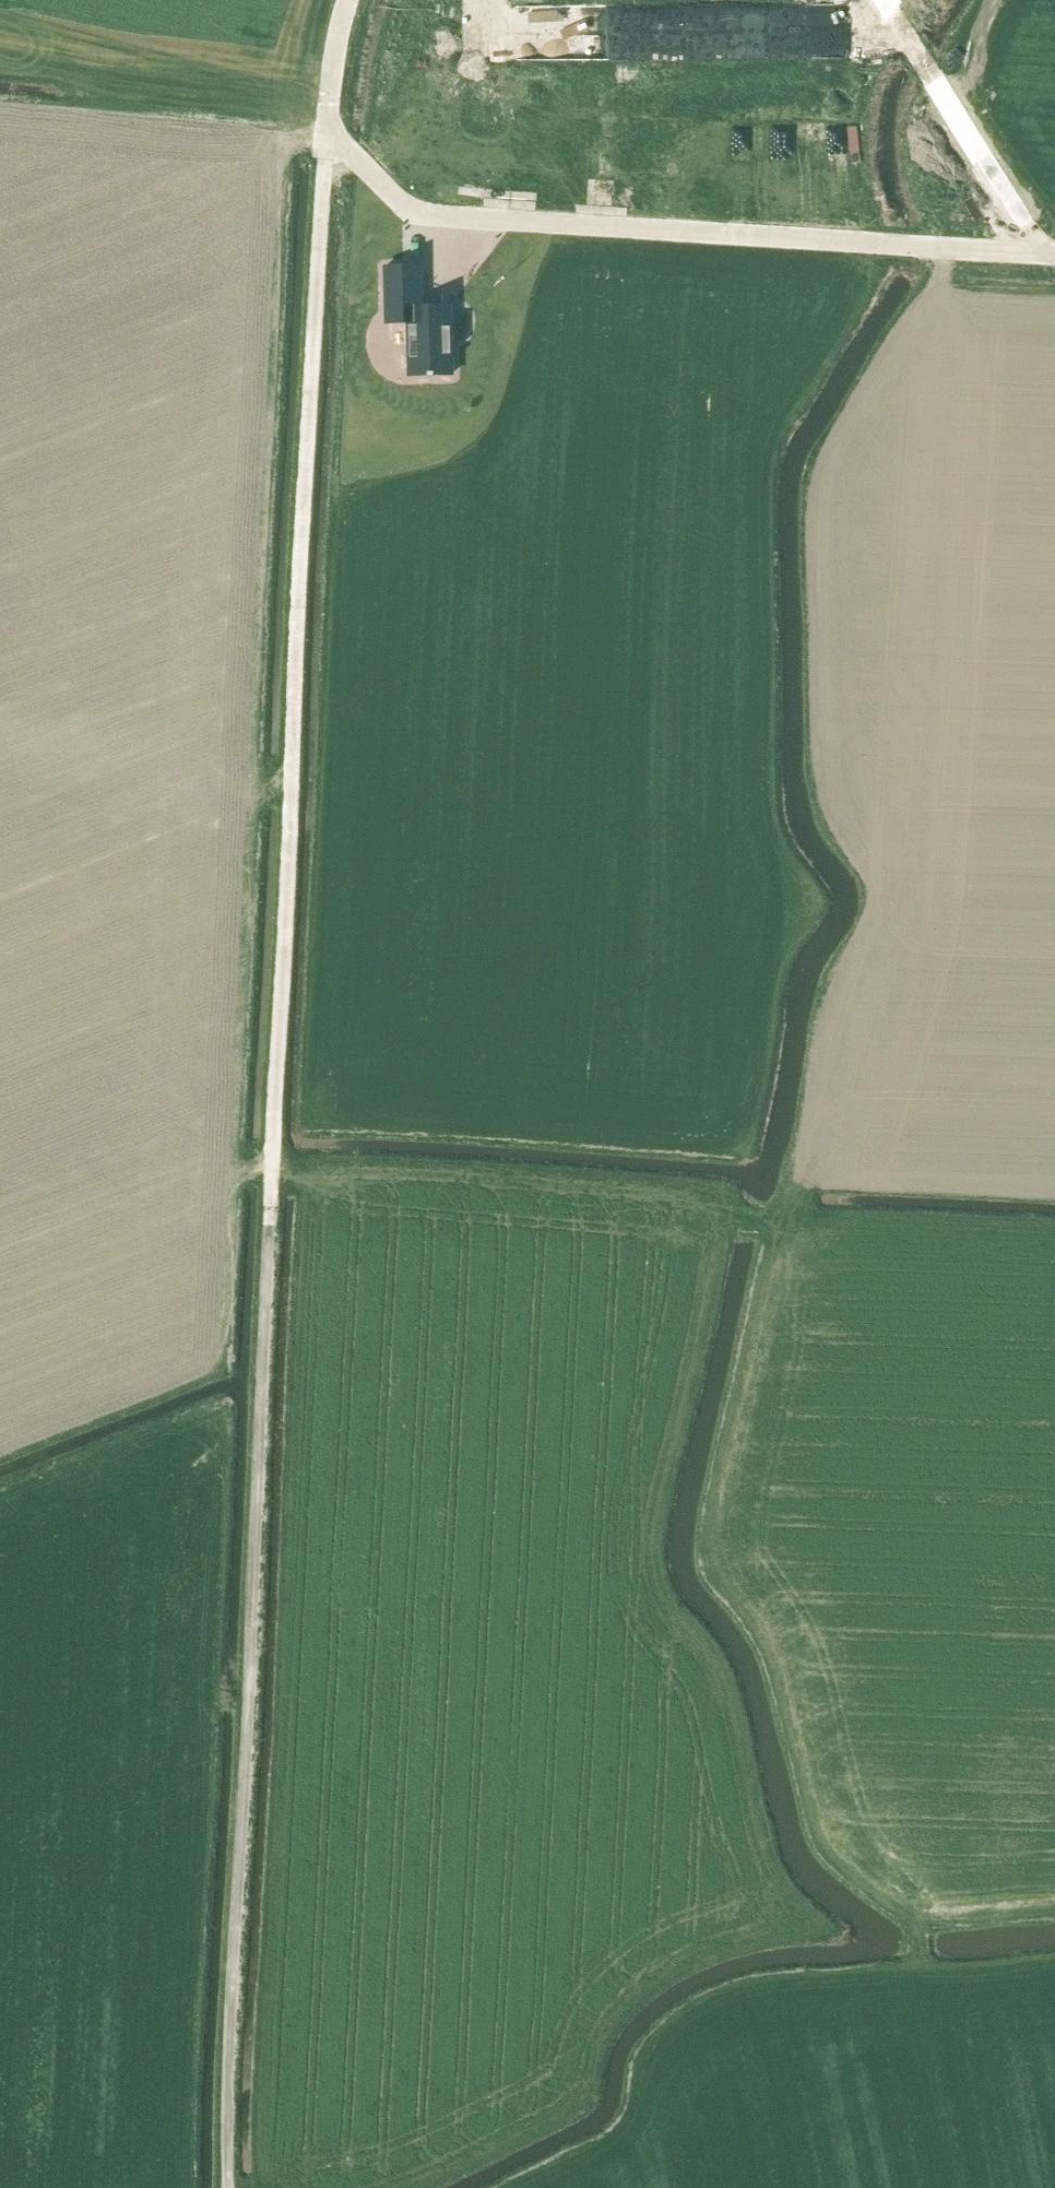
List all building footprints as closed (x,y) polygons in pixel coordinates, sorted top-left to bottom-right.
[(508,59),(573,57),(572,8),(507,9),(508,59)] [(419,266),(385,267),(386,324),(408,323),(409,376),(427,376),(427,377),(432,377),(432,376),(451,375),(449,306),(420,307),(419,266)]
